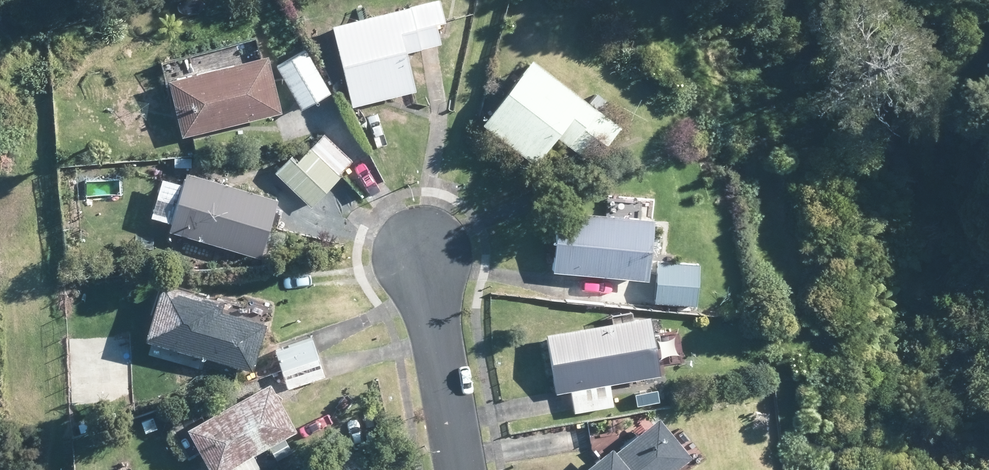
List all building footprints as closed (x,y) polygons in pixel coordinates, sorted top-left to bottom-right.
[(436,40),(442,38),(438,19),(446,17),(442,0),(422,0),(335,20),(353,102),(372,98),(380,96),(416,88),(407,47),(421,43),(436,40)] [(303,104),(331,89),(306,46),(279,61),(298,95),(303,104)] [(274,110),(283,108),(268,49),(262,51),(200,66),(196,49),(181,54),(185,70),(169,73),(184,133),(274,110)] [(558,130),(586,152),(601,132),(609,138),(623,119),(535,52),(484,118),(536,158),(553,137),(558,130)] [(299,158),(327,184),(353,156),(324,130),(311,145),(299,158)] [(238,180),(222,176),(188,167),(171,227),(240,246),(262,253),(279,192),(238,180)] [(650,275),(650,258),(654,213),(559,205),(554,267),(650,275)] [(657,298),(698,301),(702,260),(661,256),(660,259),(657,298)] [(255,360),(258,353),(268,319),(222,306),(225,297),(164,279),(147,334),(253,366),(255,360)] [(660,370),(663,369),(651,307),(547,327),(559,388),(571,386),(575,409),(615,401),(614,399),(612,391),(610,379),(660,370)] [(321,359),(318,351),(312,334),(276,347),(277,351),(290,385),(326,372),(321,359)] [(297,426),(269,377),(239,394),(241,398),(222,409),(219,406),(205,414),(188,423),(215,469),(219,469),(234,462),(238,469),(250,469),(262,464),(253,451),(297,426)] [(685,457),(693,451),(661,411),(619,446),(614,440),(594,456),(578,469),(670,469),(685,457)]
